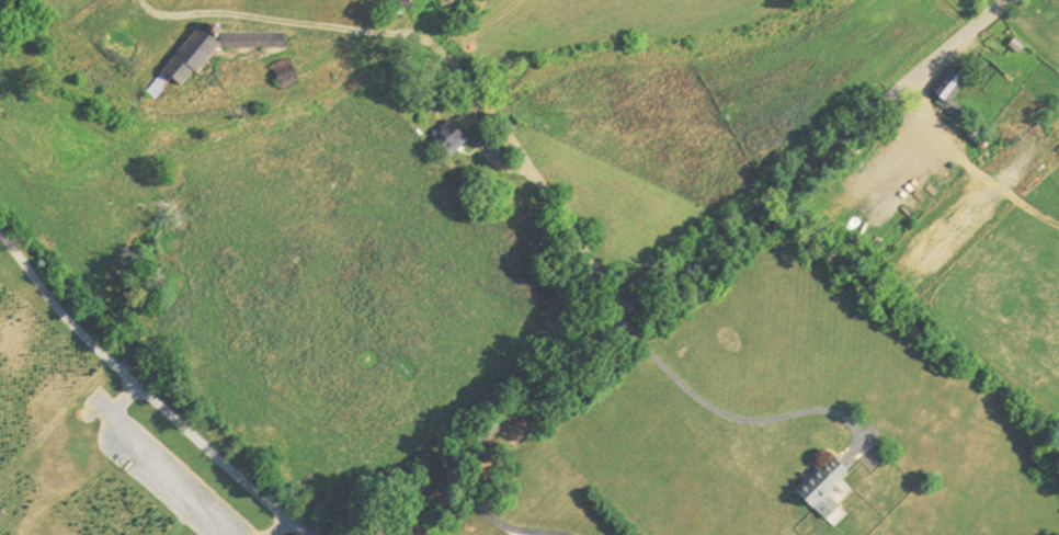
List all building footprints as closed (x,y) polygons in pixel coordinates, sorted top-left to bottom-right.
[(402,0),(381,0),(381,14),(394,14),(394,8),(402,8),(402,0)] [(957,81),(940,68),(919,96),(950,119),(957,110),(943,100),(957,81)] [(421,138),(440,157),(458,139),(438,120),(421,138)] [(817,494),(837,472),(820,456),(784,495),(814,522),(829,505),(817,494)] [(806,491),(816,501),(815,503),(818,506),(819,505),(831,516),(842,505),(833,497),(844,486),(840,481),(850,471),(840,462),(829,473),(828,470),(806,491)]
